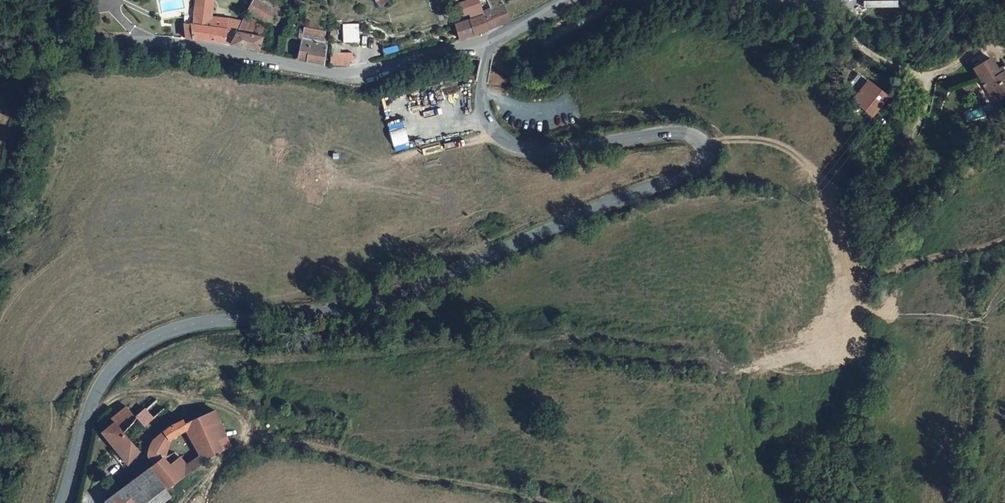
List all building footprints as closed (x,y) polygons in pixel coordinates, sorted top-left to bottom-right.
[(231,44),(239,29),(245,18),(207,13),(209,0),(192,0),(190,10),(189,10),(185,36),(231,44)] [(248,13),(271,24),(280,28),(287,15),(280,9),(264,0),(255,0),(248,13)] [(280,9),(285,0),(264,0),(280,9)] [(499,0),(491,0),(450,17),(460,41),(508,21),(499,0)] [(271,24),(248,13),(245,18),(239,29),(264,36),(271,24)] [(358,24),(343,25),(344,42),(358,41),(358,24)] [(231,44),(256,51),(264,36),(239,29),(231,44)] [(298,59),(323,65),(326,37),(313,36),(312,42),(302,40),(298,59)] [(330,54),(330,66),(347,66),(352,55),(330,54)] [(998,97),(1004,92),(1004,73),(999,76),(989,60),(975,70),(984,86),(989,83),(998,97)] [(878,97),(882,101),(887,96),(869,80),(853,100),(866,111),(878,97)] [(878,97),(866,111),(870,116),(882,101),(878,97)] [(117,419),(101,432),(127,462),(138,453),(124,435),(139,418),(147,412),(152,417),(161,411),(154,401),(135,414),(129,406),(115,416),(117,419)] [(165,458),(145,472),(162,493),(199,466),(230,447),(216,411),(185,425),(183,420),(165,429),(153,444),(149,455),(151,458),(166,456),(171,443),(171,439),(188,429),(202,453),(186,465),(180,459),(171,466),(165,458)] [(162,493),(145,472),(102,502),(156,502),(165,496),(162,493)]
